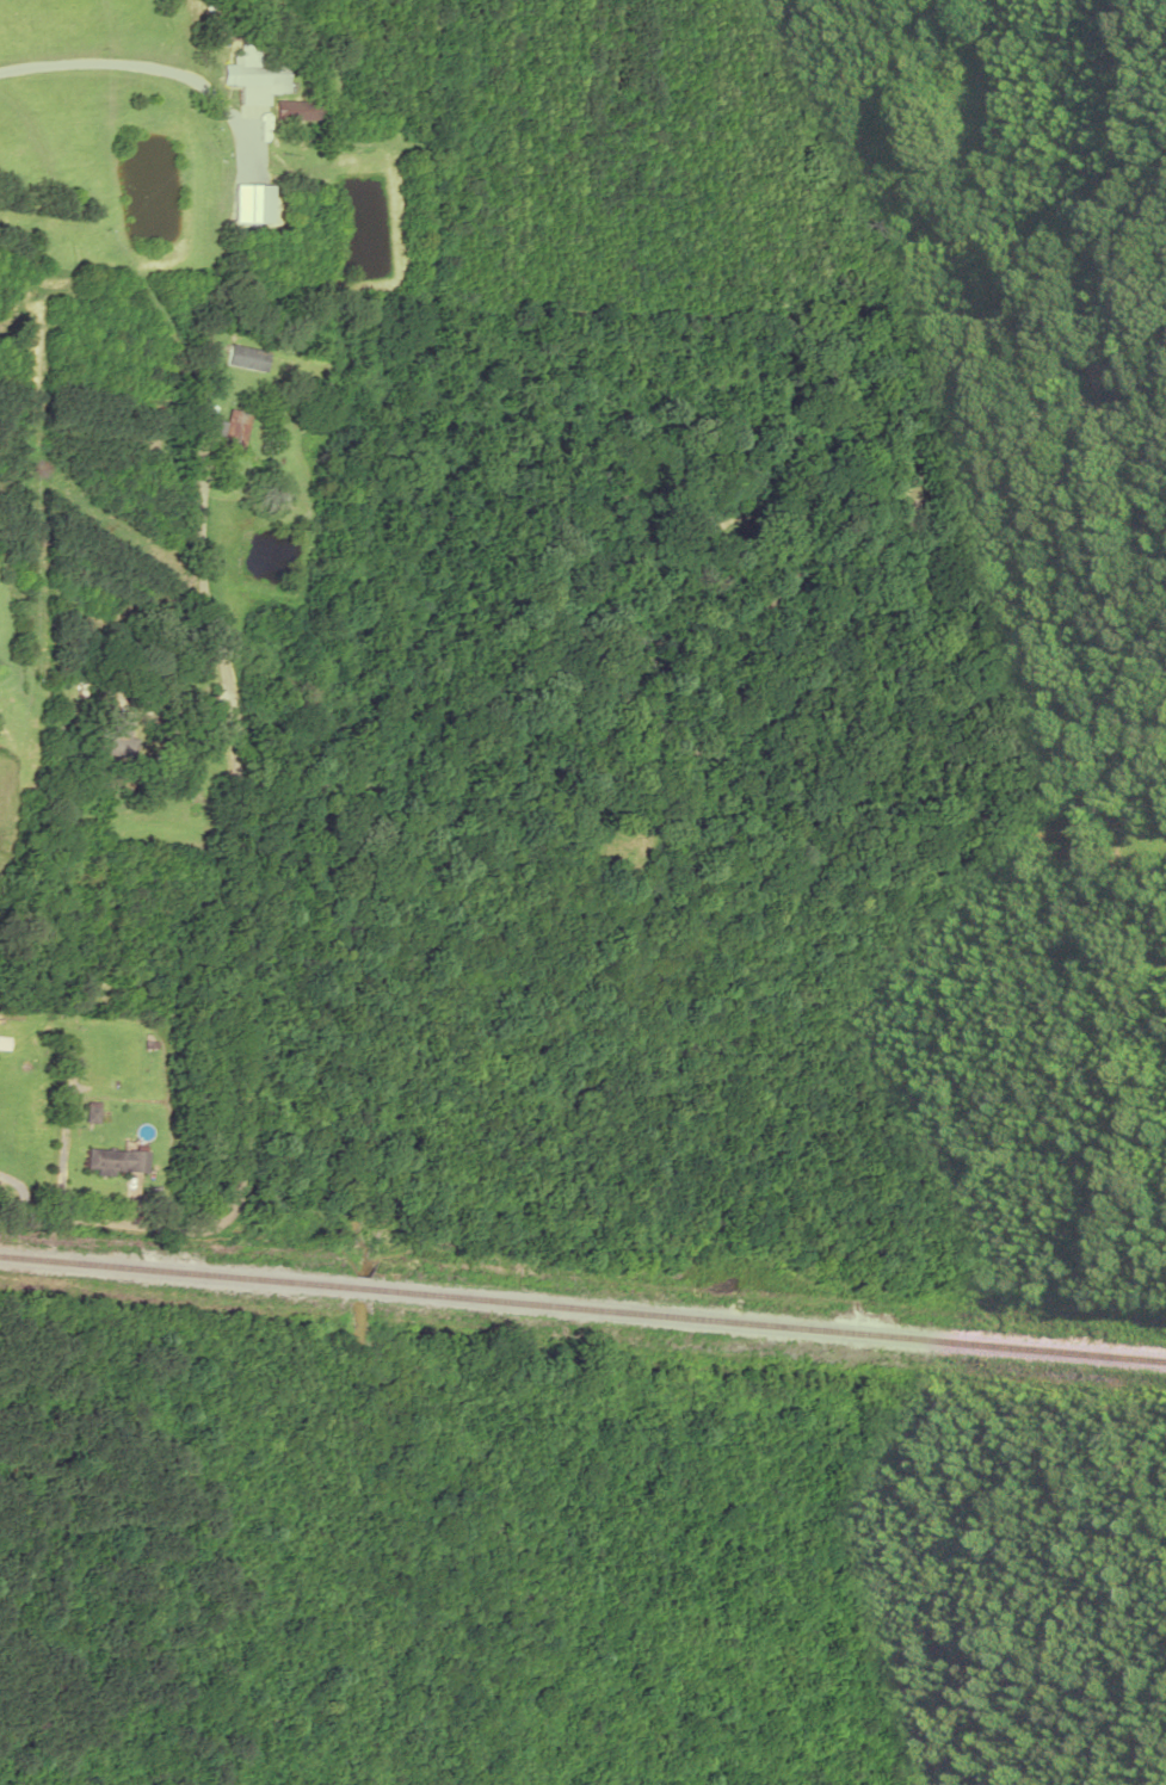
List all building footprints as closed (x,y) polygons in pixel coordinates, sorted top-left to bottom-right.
[(226,84),(237,85),(237,93),(285,94),(285,56),(226,55),(226,84)] [(319,120),(319,100),(275,100),(274,120),(319,120)] [(262,372),(267,352),(230,343),(225,363),(262,372)] [(239,452),(250,412),(228,406),(217,446),(239,452)] [(150,1150),(90,1149),(89,1171),(150,1172),(150,1150)]
